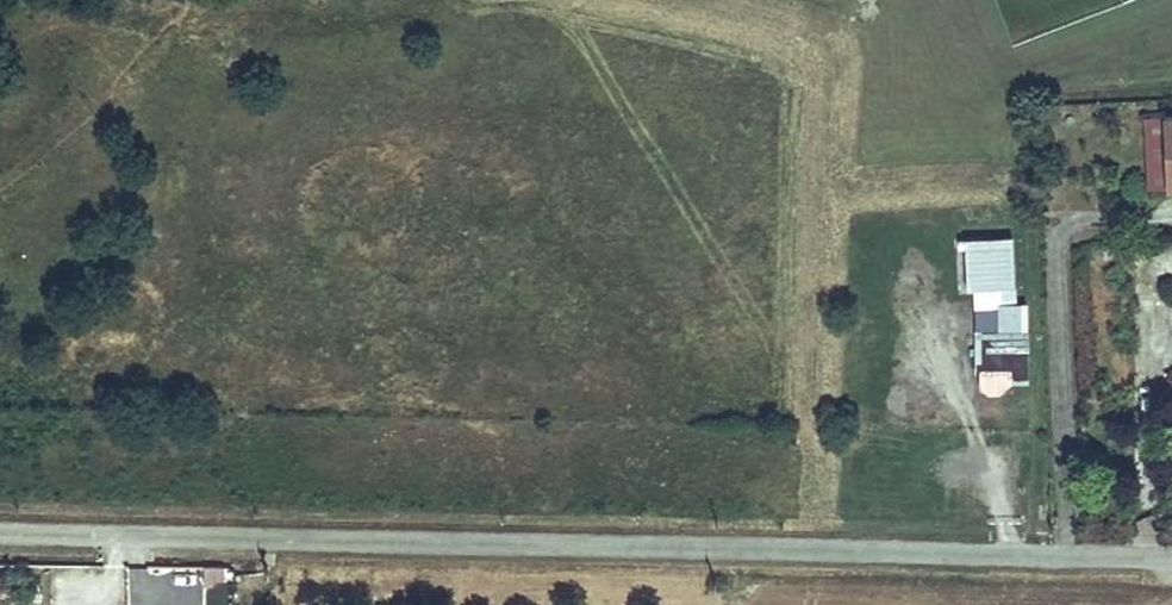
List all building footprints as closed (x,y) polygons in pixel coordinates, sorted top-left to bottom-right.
[(1143,120),(1148,201),(1171,199),(1171,119),(1143,120)] [(1017,303),(1016,291),(1014,240),(957,242),(959,293),(974,292),(975,304),(977,382),(978,382),(982,393),(989,396),(1000,396),(1009,388),(1012,381),(1031,381),(1028,303),(1017,303)]
